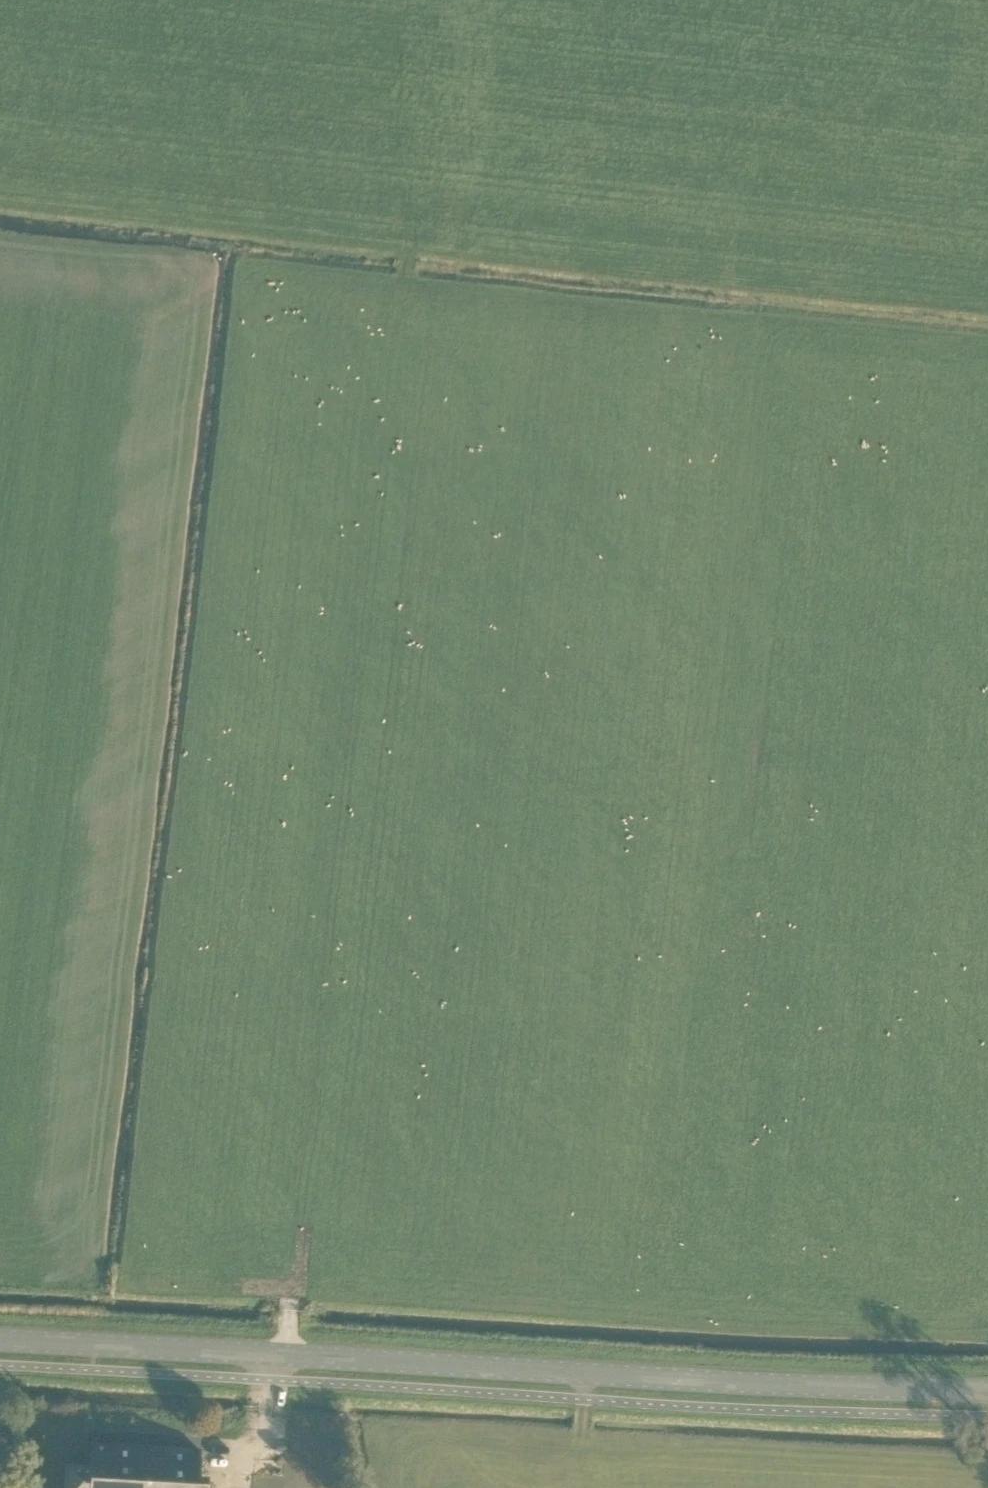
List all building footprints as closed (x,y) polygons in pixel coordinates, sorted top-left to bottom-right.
[(199,1449),(89,1442),(87,1469),(63,1467),(62,1487),(196,1487),(199,1449)]
